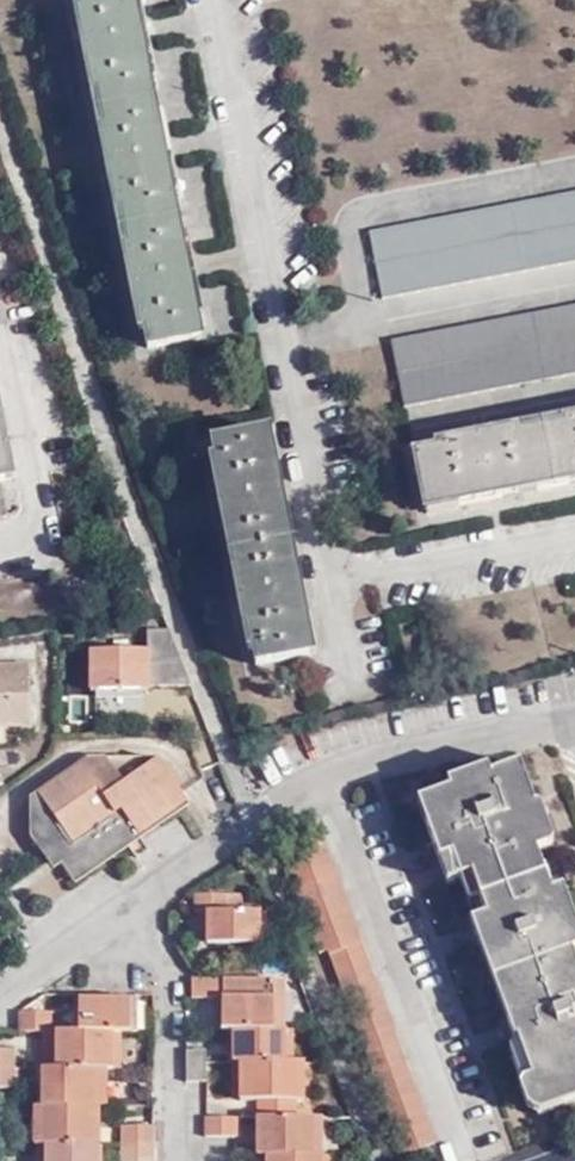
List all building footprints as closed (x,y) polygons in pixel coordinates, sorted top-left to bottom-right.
[(155,344),(208,335),(140,0),(85,0),(86,3),(78,5),(94,88),(103,88),(111,125),(104,128),(119,207),(128,207),(135,247),(127,247),(143,327),(151,325),(155,344)] [(372,230),(381,296),(574,265),(574,195),(372,230)] [(574,377),(574,307),(393,340),(403,408),(574,377)] [(7,527),(1,492),(16,489),(0,414),(0,528),(7,527)] [(411,455),(419,503),(455,497),(456,500),(513,491),(513,486),(574,476),(574,424),(411,455)] [(305,656),(274,435),(219,443),(250,665),(305,656)] [(181,665),(169,631),(148,631),(148,653),(92,653),(92,694),(150,694),(150,664),(181,665)] [(28,727),(27,669),(0,669),(0,728),(28,727)] [(155,761),(97,761),(85,761),(27,800),(28,841),(46,865),(54,860),(71,885),(99,866),(106,860),(100,851),(130,830),(136,839),(185,805),(155,761)] [(430,796),(460,877),(474,873),(497,938),(493,940),(526,1033),(519,1036),(534,1077),(529,1079),(537,1103),(574,1089),(574,954),(570,941),(574,939),(574,918),(564,887),(553,891),(541,895),(527,853),(539,849),(549,846),(533,804),(535,803),(522,763),(430,796)] [(460,877),(430,796),(419,799),(448,882),(460,877)] [(304,848),(326,840),(319,823),(296,831),(304,848)] [(106,860),(136,839),(130,830),(100,851),(106,860)] [(405,1153),(436,1142),(326,840),(304,848),(296,851),(286,855),(322,952),(330,949),(405,1153)] [(553,891),(539,849),(527,853),(541,895),(553,891)] [(474,873),(460,877),(476,918),(473,920),(508,1021),(501,1024),(521,1081),(529,1079),(534,1077),(519,1036),(526,1033),(493,940),(497,938),(474,873)] [(264,917),(242,917),(243,896),(199,898),(200,917),(212,917),(212,948),(264,949),(264,917)] [(279,984),(196,985),(196,1003),(226,1002),(226,1035),(237,1035),(278,1035),(279,984)] [(116,1038),(139,1039),(140,1007),(84,1006),(81,1038),(116,1038)] [(53,1017),(21,1017),(20,1037),(52,1037),(53,1017)] [(289,1035),(278,1035),(237,1035),(237,1067),(244,1067),(289,1068),(289,1035)] [(58,1076),(101,1076),(115,1076),(116,1038),(81,1038),(59,1037),(58,1076)] [(213,1055),(195,1055),(195,1087),(210,1087),(213,1086),(213,1066),(213,1055)] [(16,1075),(16,1056),(0,1056),(0,1075),(16,1075)] [(300,1124),(301,1068),(289,1068),(244,1067),(243,1104),(262,1105),(261,1124),(300,1124)] [(15,1093),(16,1075),(0,1075),(0,1093),(15,1093)] [(43,1076),(43,1113),(101,1113),(101,1076),(58,1076),(43,1076)] [(537,1103),(541,1114),(574,1101),(574,1089),(537,1103)] [(43,1113),(42,1151),(49,1150),(101,1151),(101,1113),(43,1113)] [(208,1142),(238,1142),(239,1124),(209,1124),(208,1142)] [(319,1124),(300,1124),(261,1124),(260,1160),(268,1160),(318,1160),(319,1124)] [(157,1151),(156,1132),(125,1133),(125,1151),(157,1151)] [(48,1160),(100,1160),(101,1151),(49,1150),(48,1160)] [(125,1151),(125,1160),(156,1160),(157,1151),(125,1151)]
